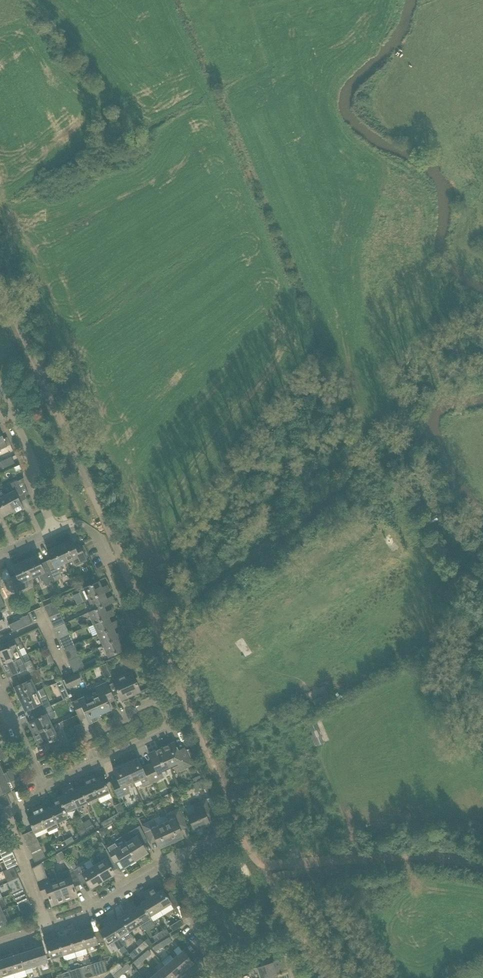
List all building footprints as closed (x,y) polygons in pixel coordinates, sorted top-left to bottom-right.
[(7,437),(4,439),(0,431),(0,449),(11,444),(7,437)] [(12,457),(1,462),(4,468),(14,463),(12,457)] [(23,478),(17,482),(16,480),(10,483),(14,490),(4,495),(14,513),(24,508),(19,499),(29,494),(24,485),(23,478)] [(4,495),(1,490),(0,491),(0,513),(2,517),(12,512),(13,513),(14,513),(4,495)] [(422,535),(411,542),(415,548),(425,541),(422,535)] [(71,540),(59,545),(66,562),(73,559),(76,565),(87,561),(80,546),(75,548),(71,540)] [(60,564),(66,562),(59,545),(47,551),(52,562),(47,564),(46,561),(45,561),(54,581),(62,577),(60,573),(63,571),(60,564)] [(55,582),(54,581),(45,561),(40,564),(36,556),(25,561),(32,577),(38,574),(42,581),(43,581),(45,586),(55,582)] [(32,577),(25,561),(13,566),(16,575),(11,577),(18,592),(28,587),(25,580),(32,577)] [(2,571),(1,581),(10,577),(7,570),(2,571)] [(101,588),(98,581),(79,590),(84,602),(89,600),(104,593),(109,591),(107,585),(101,588)] [(106,599),(104,593),(89,600),(94,611),(103,606),(114,601),(112,596),(106,599)] [(55,601),(44,606),(49,618),(60,613),(55,601)] [(106,612),(103,606),(94,611),(88,613),(93,624),(108,617),(113,615),(111,610),(106,612)] [(65,624),(60,613),(49,618),(54,629),(65,624)] [(32,623),(28,615),(20,619),(24,626),(31,623),(32,623)] [(111,623),(108,617),(93,624),(98,635),(113,628),(118,626),(116,621),(111,623)] [(70,635),(65,624),(54,629),(59,639),(70,635)] [(116,634),(113,628),(98,635),(103,646),(118,639),(123,637),(121,632),(116,634)] [(75,646),(70,635),(59,639),(64,650),(75,646)] [(18,637),(3,644),(5,649),(0,652),(0,660),(2,665),(20,657),(17,650),(23,648),(18,637)] [(120,645),(118,639),(103,646),(108,657),(128,647),(126,643),(120,645)] [(79,657),(75,646),(64,650),(69,661),(79,657)] [(33,666),(30,660),(23,663),(20,657),(2,665),(8,677),(18,672),(20,677),(23,676),(35,671),(35,670),(33,666)] [(84,667),(79,657),(69,661),(73,672),(84,667)] [(107,663),(102,665),(107,675),(111,673),(107,663)] [(33,685),(43,680),(40,675),(38,669),(35,670),(35,671),(23,676),(26,682),(14,687),(20,699),(36,692),(33,685)] [(342,670),(335,672),(338,682),(345,679),(342,670)] [(131,672),(122,676),(112,680),(121,700),(140,691),(131,672)] [(77,673),(74,674),(64,680),(68,689),(81,682),(77,673)] [(114,700),(110,691),(107,682),(95,687),(98,694),(91,697),(93,700),(99,714),(111,709),(108,703),(114,700)] [(50,706),(45,695),(42,688),(36,692),(20,699),(25,711),(31,708),(34,713),(50,706)] [(67,691),(61,693),(64,700),(70,697),(67,691)] [(93,700),(87,703),(84,697),(72,702),(80,720),(86,717),(89,723),(101,718),(99,714),(93,700)] [(55,716),(50,706),(34,713),(36,719),(28,722),(33,734),(51,726),(48,719),(55,716)] [(63,737),(61,732),(60,730),(54,732),(51,726),(33,734),(39,746),(49,742),(51,747),(65,741),(63,737)] [(191,765),(184,750),(179,753),(174,742),(161,748),(170,766),(177,763),(180,770),(191,765)] [(170,766),(161,748),(149,754),(152,762),(147,764),(155,782),(163,778),(160,770),(170,766)] [(155,782),(149,769),(143,771),(138,759),(125,764),(134,782),(140,780),(143,787),(148,785),(155,782)] [(134,782),(125,764),(113,770),(119,782),(112,785),(118,798),(130,792),(127,786),(134,782)] [(12,775),(10,770),(3,773),(0,767),(0,780),(12,775)] [(13,788),(10,782),(14,780),(12,775),(0,780),(0,804),(2,808),(11,804),(5,792),(13,788)] [(112,798),(107,786),(103,778),(96,781),(93,775),(89,777),(98,798),(101,803),(112,798)] [(98,798),(89,777),(84,779),(86,785),(80,788),(87,803),(98,798)] [(87,803),(80,788),(74,790),(71,785),(67,787),(76,808),(77,811),(82,809),(81,806),(87,803)] [(76,808),(67,787),(62,789),(64,795),(58,798),(65,813),(76,808)] [(67,818),(65,813),(58,798),(53,800),(56,805),(50,808),(57,823),(67,818)] [(214,815),(210,806),(206,798),(192,805),(195,811),(187,815),(194,830),(209,823),(207,818),(214,815)] [(121,803),(114,806),(118,813),(108,819),(110,823),(126,814),(121,803)] [(57,823),(50,808),(44,811),(41,805),(36,807),(46,828),(52,825),(54,828),(58,826),(57,823)] [(46,828),(36,807),(32,810),(34,815),(28,818),(33,830),(34,833),(46,828)] [(186,827),(182,818),(178,809),(166,814),(169,821),(163,824),(171,842),(183,837),(180,830),(186,827)] [(110,823),(108,819),(101,823),(103,827),(110,823)] [(171,842),(163,824),(156,827),(153,820),(142,825),(149,840),(155,837),(159,847),(171,842)] [(92,825),(86,829),(88,833),(95,829),(92,825)] [(147,853),(140,842),(146,838),(139,825),(128,832),(132,838),(125,843),(136,860),(147,853)] [(88,833),(86,829),(79,832),(81,837),(88,833)] [(36,835),(34,833),(33,830),(22,835),(25,840),(36,835)] [(38,841),(36,835),(25,840),(27,846),(38,841)] [(136,860),(125,843),(121,836),(105,847),(106,849),(114,862),(119,859),(124,867),(136,860)] [(72,837),(65,841),(67,845),(74,841),(72,837)] [(40,846),(38,841),(27,846),(30,851),(40,846)] [(60,849),(67,845),(65,841),(58,844),(56,843),(53,844),(56,851),(60,849)] [(8,842),(0,846),(0,852),(5,850),(7,856),(13,853),(8,842)] [(100,862),(94,866),(103,880),(114,873),(109,865),(114,862),(106,849),(105,847),(102,843),(100,845),(104,851),(96,856),(100,862)] [(43,852),(42,849),(40,846),(30,851),(32,857),(43,852)] [(45,857),(43,852),(32,857),(34,862),(45,857)] [(18,864),(13,853),(7,856),(10,861),(5,864),(7,869),(13,866),(18,864)] [(242,881),(253,877),(245,855),(234,859),(242,881)] [(36,866),(32,868),(32,869),(37,882),(42,895),(47,893),(49,897),(52,905),(64,901),(57,882),(51,884),(48,877),(47,877),(41,863),(36,866)] [(103,880),(94,866),(87,870),(83,864),(73,870),(79,880),(80,881),(85,878),(91,887),(103,880)] [(10,874),(13,880),(18,877),(13,866),(7,869),(2,871),(5,876),(10,874)] [(77,896),(72,884),(79,880),(73,870),(72,868),(62,872),(64,879),(57,882),(64,901),(77,896)] [(23,888),(18,877),(13,880),(15,885),(10,888),(12,893),(23,888)] [(152,887),(148,890),(160,909),(170,903),(179,918),(182,918),(186,916),(179,905),(170,891),(165,894),(162,889),(156,893),(152,887)] [(28,899),(23,888),(12,893),(15,898),(20,896),(23,901),(28,899)] [(160,909),(148,890),(143,893),(147,899),(140,903),(142,904),(149,916),(160,909)] [(33,911),(28,899),(23,901),(25,907),(20,910),(22,915),(33,911)] [(149,916),(142,904),(136,908),(132,902),(128,905),(140,924),(143,929),(154,923),(150,918),(149,916)] [(140,924),(128,905),(123,908),(127,914),(121,917),(129,931),(140,924)] [(111,915),(106,918),(120,940),(122,943),(126,940),(123,934),(129,931),(121,917),(115,921),(111,915)] [(120,940),(106,918),(102,921),(105,927),(99,930),(94,934),(97,943),(106,941),(108,944),(113,941),(118,949),(124,946),(120,940)] [(173,931),(184,924),(180,919),(170,926),(173,931)] [(97,943),(94,934),(92,927),(80,931),(85,947),(97,943)] [(166,928),(159,932),(162,937),(169,933),(166,928)] [(85,947),(80,931),(69,935),(74,951),(76,957),(87,953),(85,947)] [(162,937),(159,932),(152,937),(155,942),(162,937)] [(74,951),(69,935),(57,939),(63,954),(74,951)] [(63,954),(57,939),(57,936),(45,940),(46,944),(45,944),(48,953),(49,953),(51,958),(63,954)] [(169,937),(161,942),(163,946),(171,941),(169,937)] [(142,951),(148,945),(145,941),(138,946),(142,951)] [(155,951),(163,946),(161,942),(153,947),(155,951)] [(35,946),(30,947),(36,965),(48,962),(43,946),(36,948),(35,946)] [(136,956),(142,951),(138,946),(129,954),(132,959),(136,956)] [(36,965),(30,947),(26,949),(26,951),(20,953),(25,969),(36,965)] [(151,954),(148,950),(140,956),(143,960),(151,954)] [(183,950),(175,957),(173,958),(186,973),(189,969),(188,967),(193,963),(183,950)] [(25,969),(20,953),(13,956),(12,953),(7,955),(13,973),(25,969)] [(7,955),(3,956),(3,959),(0,960),(0,971),(2,976),(13,973),(7,955)] [(136,966),(143,960),(140,956),(133,962),(136,966)] [(173,958),(164,966),(174,977),(175,977),(180,974),(182,976),(186,973),(173,958)] [(103,961),(91,964),(95,976),(106,972),(103,961)] [(113,975),(120,969),(122,967),(118,962),(109,970),(113,975)] [(263,965),(256,967),(260,977),(263,977),(276,974),(272,962),(263,965)] [(127,963),(122,967),(120,969),(123,973),(131,967),(127,963)] [(91,964),(79,968),(83,977),(88,977),(95,976),(91,964)] [(164,966),(155,974),(159,977),(174,977),(164,966)] [(79,968),(68,972),(70,977),(83,977),(79,968)] [(123,973),(120,969),(113,975),(115,977),(118,977),(123,973)]
